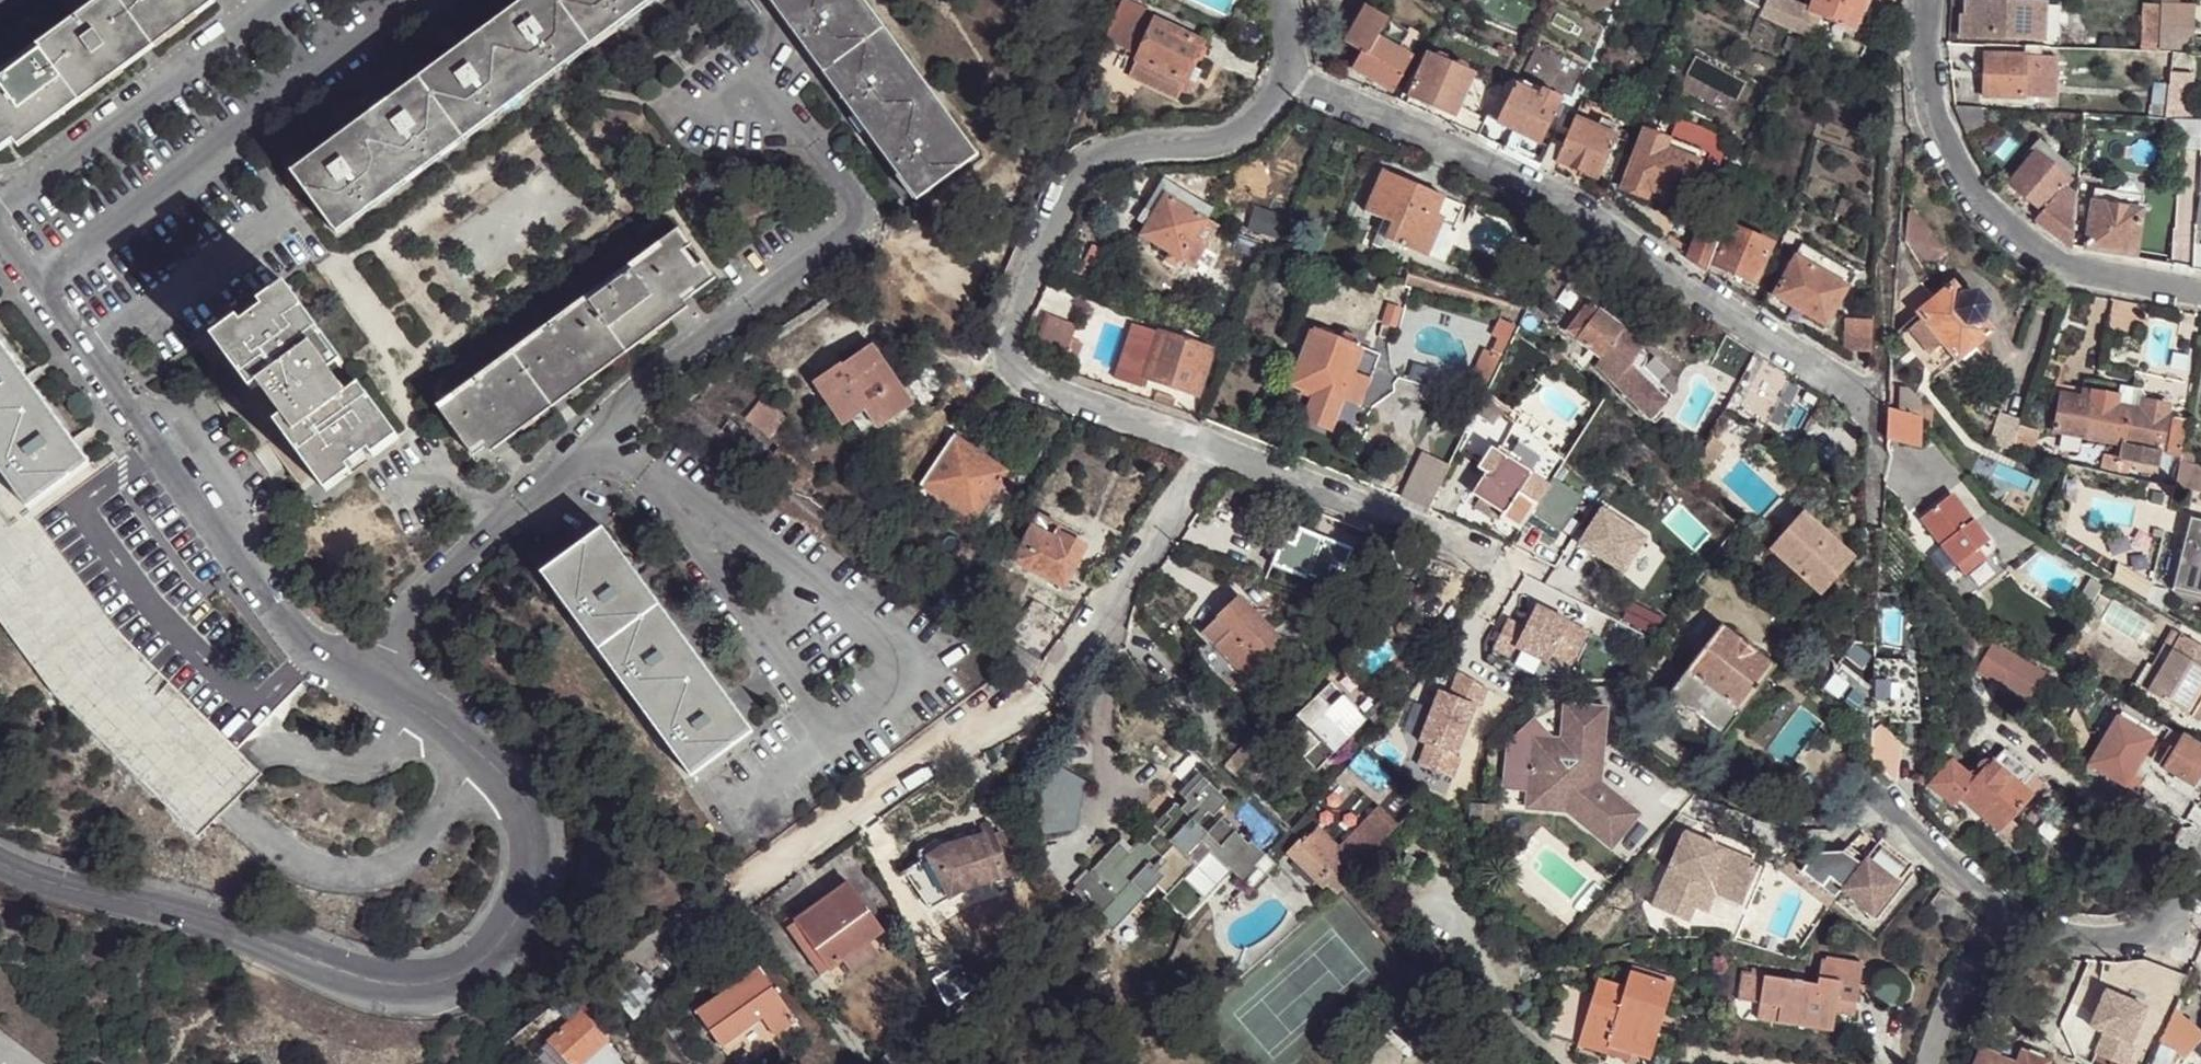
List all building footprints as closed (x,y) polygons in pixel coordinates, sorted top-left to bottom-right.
[(207,0),(98,0),(74,17),(119,62),(140,46),(207,0)] [(125,69),(141,57),(215,2),(214,0),(207,0),(140,46),(119,62),(125,69)] [(292,172),(337,233),(654,0),(525,0),(292,172)] [(909,203),(971,158),(859,0),(766,0),(909,203)] [(1129,0),(1123,0),(1113,22),(1140,35),(1152,10),(1129,0)] [(1762,15),(1768,0),(1743,0),(1762,15)] [(1778,12),(1783,1),(1781,0),(1768,0),(1762,15),(1760,20),(1773,25),(1778,12)] [(1813,13),(1855,31),(1868,0),(1819,0),(1813,13)] [(2034,0),(1969,0),(1968,14),(1962,14),(1961,37),(2044,41),(2045,1),(2034,0)] [(2179,0),(2161,0),(2161,1),(2160,41),(2159,50),(2166,50),(2193,50),(2195,1),(2179,1),(2179,0)] [(2160,41),(2161,1),(2145,1),(2143,41),(2160,41)] [(1385,40),(1394,29),(1361,8),(1353,22),(1342,41),(1351,45),(1334,73),(1390,96),(1413,57),(1385,40)] [(1773,25),(1792,35),(1797,22),(1778,12),(1773,25)] [(14,140),(119,62),(74,17),(0,74),(0,123),(14,140)] [(1155,20),(1137,58),(1184,81),(1203,43),(1155,20)] [(1113,22),(1107,39),(1133,52),(1140,35),(1113,22)] [(2041,54),(2042,46),(2028,44),(2026,53),(1985,51),(1984,92),(2058,96),(2059,56),(2041,54)] [(1473,77),(1428,57),(1412,93),(1457,114),(1473,77)] [(1184,81),(1137,58),(1131,72),(1178,95),(1184,81)] [(19,146),(125,69),(119,62),(14,140),(19,146)] [(1521,80),(1516,87),(1539,98),(1543,90),(1521,80)] [(2187,83),(2167,83),(2163,117),(2191,119),(2192,101),(2185,100),(2187,83)] [(1539,98),(1516,87),(1498,122),(1539,144),(1562,99),(1543,90),(1539,98)] [(1993,130),(1986,107),(1956,106),(1968,136),(1993,130)] [(1616,135),(1574,117),(1560,149),(1556,159),(1599,178),(1616,135)] [(1479,134),(1484,124),(1472,119),(1467,129),(1479,134)] [(14,140),(0,123),(0,149),(0,150),(14,140)] [(1670,142),(1646,132),(1623,188),(1647,198),(1651,189),(1682,202),(1695,169),(1664,156),(1669,146),(1670,142)] [(2045,144),(2038,152),(2071,177),(2077,170),(2045,144)] [(1553,145),(1541,164),(1552,169),(1556,159),(1560,149),(1553,145)] [(1700,157),(1669,146),(1664,156),(1695,169),(1700,157)] [(2044,211),(2051,203),(2064,187),(2071,177),(2038,152),(2011,184),(2044,211)] [(1365,211),(1387,221),(1405,179),(1383,169),(1365,211)] [(1386,239),(1405,247),(1427,255),(1443,218),(1437,215),(1445,197),(1405,179),(1387,221),(1391,223),(1386,239)] [(2097,183),(2095,196),(2145,205),(2147,192),(2097,183)] [(2051,203),(2075,221),(2077,198),(2064,187),(2051,203)] [(1651,189),(1647,198),(1678,211),(1682,202),(1651,189)] [(1697,231),(1687,257),(1707,271),(1725,225),(1735,202),(1737,195),(1721,189),(1708,219),(1704,232),(1697,231)] [(1205,220),(1164,195),(1138,236),(1180,262),(1205,220)] [(2145,205),(2095,196),(2087,242),(2137,251),(2145,205)] [(1427,255),(1441,260),(1464,205),(1445,197),(1437,215),(1443,218),(1427,255)] [(2037,218),(2074,244),(2075,221),(2051,203),(2044,211),(2037,218)] [(1282,216),(1256,208),(1250,228),(1276,236),(1282,216)] [(1929,235),(1908,210),(1906,240),(1920,267),(1937,259),(1925,239),(1929,235)] [(1770,241),(1729,225),(1712,266),(1754,282),(1770,241)] [(674,232),(685,249),(692,245),(680,228),(674,232)] [(698,266),(685,249),(674,232),(615,276),(652,323),(684,301),(710,282),(698,266)] [(1088,279),(1106,243),(1096,238),(1078,274),(1088,279)] [(1803,242),(1795,254),(1849,284),(1856,272),(1803,242)] [(1849,284),(1795,254),(1771,296),(1824,326),(1849,284)] [(704,261),(698,266),(710,282),(716,277),(704,261)] [(652,323),(615,276),(438,405),(475,455),(487,445),(652,323)] [(1908,297),(1919,313),(1936,297),(1925,281),(1908,297)] [(1919,313),(1957,361),(1963,356),(1977,344),(1992,331),(1983,318),(1968,321),(1958,311),(1962,296),(1952,283),(1936,297),(1919,313)] [(324,487),(349,469),(370,451),(374,457),(399,438),(361,386),(349,395),(331,372),(344,362),(286,285),(261,304),(265,308),(243,324),(240,320),(214,338),(252,389),(259,385),(285,417),(277,424),(324,487)] [(1978,293),(1962,296),(1958,311),(1968,321),(1983,318),(1987,303),(1978,293)] [(2130,300),(2116,297),(2112,322),(2139,326),(2143,302),(2130,300)] [(688,307),(684,301),(652,323),(656,330),(688,307)] [(1387,304),(1381,323),(1393,327),(1400,308),(1387,304)] [(1590,306),(1569,335),(1602,358),(1597,368),(1646,410),(1650,405),(1659,412),(1663,408),(1654,400),(1662,391),(1631,365),(1643,348),(1645,345),(1623,329),(1590,306)] [(1073,322),(1046,313),(1035,346),(1066,356),(1073,335),(1069,334),(1073,322)] [(1919,313),(1897,333),(1936,378),(1957,361),(1919,313)] [(1844,351),(1869,349),(1867,322),(1842,324),(1844,351)] [(491,451),(656,330),(652,323),(487,445),(491,451)] [(1498,343),(1492,357),(1500,361),(1514,330),(1500,323),(1492,340),(1498,343)] [(1342,399),(1353,370),(1363,345),(1357,342),(1357,341),(1357,334),(1349,332),(1346,330),(1341,331),(1338,335),(1313,326),(1292,381),(1316,391),(1305,418),(1329,428),(1342,399)] [(1157,331),(1144,327),(1136,353),(1149,356),(1157,331)] [(1210,347),(1157,329),(1157,331),(1149,356),(1143,375),(1195,393),(1210,347)] [(30,510),(91,464),(0,340),(0,469),(30,510)] [(862,410),(874,430),(912,405),(870,343),(840,363),(838,361),(810,381),(840,424),(849,419),(862,410)] [(1988,357),(1977,344),(1963,356),(1974,367),(1988,357)] [(1643,348),(1631,365),(1662,391),(1654,400),(1663,408),(1676,393),(1651,371),(1650,371),(1651,370),(1651,368),(1651,366),(1652,365),(1651,363),(1651,362),(1651,361),(1651,359),(1650,358),(1650,357),(1649,356),(1648,354),(1648,353),(1647,352),(1645,351),(1645,350),(1644,349),(1643,348)] [(1492,357),(1485,354),(1474,379),(1488,386),(1500,361),(1492,357)] [(1792,379),(1754,354),(1723,412),(1762,433),(1792,379)] [(1359,372),(1353,370),(1342,399),(1348,400),(1359,372)] [(2089,433),(2098,388),(2087,386),(2087,383),(2065,379),(2055,426),(2089,433)] [(2136,396),(2136,387),(2118,384),(2117,392),(2136,396)] [(2145,388),(2136,387),(2136,396),(2149,398),(2150,393),(2145,388)] [(1899,412),(1919,418),(1933,419),(1934,404),(1918,403),(1909,388),(1900,388),(1899,412)] [(2127,441),(2136,396),(2117,392),(2098,388),(2089,433),(2121,439),(2127,441)] [(2149,398),(2136,396),(2127,441),(2124,461),(2139,464),(2139,468),(2161,472),(2173,403),(2149,398)] [(746,418),(769,437),(785,416),(763,397),(746,418)] [(1485,404),(1476,418),(1492,429),(1501,414),(1485,404)] [(1888,408),(1887,438),(1918,445),(1919,418),(1899,412),(1888,408)] [(861,438),(874,430),(862,410),(849,419),(861,438)] [(2013,446),(2022,417),(2003,411),(1990,442),(2013,446)] [(2038,421),(2022,417),(2013,446),(2029,451),(2038,421)] [(2179,418),(2172,457),(2183,459),(2184,458),(2190,420),(2179,418)] [(1498,521),(1518,533),(1532,513),(1537,504),(1554,477),(1564,462),(1515,426),(1497,452),(1489,448),(1473,469),(1481,475),(1469,495),(1502,515),(1498,521)] [(1008,471),(954,433),(918,484),(972,521),(1008,471)] [(1725,448),(1711,435),(1690,475),(1696,480),(1725,448)] [(2124,461),(2127,441),(2121,439),(2118,454),(2107,452),(2105,466),(2122,470),(2124,461)] [(1401,498),(1428,509),(1449,468),(1422,455),(1401,498)] [(2196,461),(2184,458),(2183,459),(2180,475),(2192,477),(2196,461)] [(2178,486),(2200,491),(2200,462),(2196,461),(2192,477),(2180,475),(2178,486)] [(239,749),(173,683),(124,635),(30,510),(0,469),(0,622),(50,690),(180,816),(201,836),(263,771),(239,749)] [(352,473),(349,469),(324,487),(328,491),(352,473)] [(1584,496),(1554,477),(1537,504),(1532,513),(1562,531),(1584,496)] [(824,486),(813,500),(826,508),(836,493),(824,486)] [(1978,545),(1986,539),(1950,494),(1920,516),(1940,543),(1943,541),(1957,560),(1954,562),(1963,573),(1985,555),(1978,545)] [(1648,534),(1599,505),(1577,541),(1626,570),(1648,534)] [(1768,547),(1776,554),(1805,522),(1848,561),(1855,554),(1802,507),(1768,547)] [(1036,509),(1032,519),(1056,531),(1061,521),(1036,509)] [(1056,531),(1032,519),(1011,559),(1063,586),(1084,545),(1056,531)] [(1293,541),(1301,527),(1289,522),(1278,546),(1282,548),(1287,539),(1293,541)] [(1805,522),(1776,554),(1820,592),(1848,561),(1805,522)] [(1306,575),(1324,537),(1301,527),(1293,541),(1287,539),(1282,548),(1278,546),(1271,563),(1304,577),(1306,575)] [(748,731),(593,531),(534,580),(689,779),(748,731)] [(2188,532),(2172,582),(2200,591),(2200,565),(2200,564),(2200,536),(2188,532)] [(1351,548),(1324,537),(1306,575),(1324,581),(1330,565),(1341,570),(1351,548)] [(1993,548),(1986,539),(1978,545),(1985,555),(1993,548)] [(1943,541),(1940,543),(1954,562),(1957,560),(1943,541)] [(1229,628),(1213,644),(1243,673),(1279,638),(1237,595),(1216,613),(1229,628)] [(964,601),(954,596),(943,614),(952,619),(964,601)] [(1507,619),(1492,649),(1509,657),(1514,646),(1547,663),(1551,655),(1571,665),(1587,632),(1535,606),(1523,628),(1507,619)] [(1200,629),(1213,644),(1229,628),(1216,613),(1200,629)] [(1717,626),(1685,669),(1738,711),(1771,668),(1717,626)] [(2185,638),(2176,653),(2151,694),(2196,721),(2200,712),(2200,647),(2185,638)] [(1990,644),(1975,670),(2027,702),(2043,675),(1990,644)] [(2151,694),(2176,653),(2168,648),(2155,670),(2150,667),(2138,686),(2151,694)] [(1873,688),(1836,662),(1818,693),(1871,724),(1871,714),(1873,688)] [(1873,688),(1871,714),(1914,716),(1917,665),(1874,662),(1873,688)] [(1738,711),(1685,669),(1665,693),(1718,735),(1738,711)] [(1419,770),(1454,782),(1461,761),(1455,759),(1473,706),(1479,708),(1485,690),(1455,675),(1447,698),(1437,694),(1419,747),(1426,749),(1419,770)] [(1301,729),(1331,757),(1333,760),(1371,718),(1343,693),(1325,713),(1317,707),(1299,727),(1301,729)] [(1533,783),(1532,785),(1576,788),(1576,806),(1597,825),(1595,828),(1615,845),(1643,810),(1622,793),(1621,793),(1591,769),(1595,765),(1596,747),(1606,748),(1608,704),(1566,701),(1564,736),(1553,736),(1536,718),(1511,742),(1509,782),(1533,783)] [(2114,712),(2085,761),(2130,787),(2138,774),(2159,739),(2114,712)] [(1267,719),(1256,730),(1218,760),(1236,776),(1253,756),(1261,747),(1277,728),(1267,719)] [(1320,768),(1331,757),(1301,729),(1291,739),(1320,768)] [(2180,734),(2173,746),(2179,751),(2187,738),(2180,734)] [(2187,738),(2179,751),(2169,767),(2168,769),(2197,786),(2200,779),(2200,746),(2187,738)] [(2179,751),(2173,746),(2163,763),(2169,767),(2179,751)] [(2023,785),(2033,772),(2006,749),(1995,762),(1993,761),(1975,781),(1953,762),(1932,787),(1957,809),(1964,800),(2003,833),(2034,795),(2023,785)] [(1253,756),(1236,776),(1243,783),(1256,795),(1269,779),(1272,774),(1266,769),(1253,756)] [(1092,779),(1063,763),(1051,780),(1048,798),(1049,834),(1083,830),(1092,779)] [(1122,875),(1136,888),(1146,878),(1154,887),(1152,889),(1174,911),(1194,890),(1173,869),(1198,842),(1202,845),(1202,848),(1218,862),(1220,861),(1239,880),(1262,855),(1237,832),(1234,835),(1222,822),(1224,820),(1209,806),(1193,823),(1185,813),(1194,804),(1198,808),(1215,791),(1193,770),(1173,790),(1178,796),(1170,803),(1165,797),(1155,807),(1161,813),(1148,825),(1138,836),(1132,831),(1119,843),(1108,833),(1078,865),(1107,890),(1122,875)] [(2045,782),(2033,772),(2023,785),(2034,795),(2045,782)] [(2130,787),(2137,791),(2145,778),(2138,774),(2130,787)] [(1576,788),(1532,785),(1531,809),(1575,811),(1595,828),(1597,825),(1576,806),(1576,788)] [(1178,796),(1173,790),(1165,797),(1170,803),(1178,796)] [(1473,802),(1473,820),(1483,822),(1483,804),(1473,802)] [(1324,826),(1308,843),(1347,879),(1404,823),(1386,804),(1347,847),(1324,826)] [(1143,819),(1148,825),(1161,813),(1155,807),(1143,819)] [(1002,861),(990,833),(986,821),(975,824),(979,832),(983,831),(995,865),(1002,861)] [(1406,824),(1404,823),(1347,879),(1350,883),(1406,824)] [(1697,826),(1667,885),(1704,904),(1720,874),(1755,892),(1770,864),(1697,826)] [(997,829),(990,833),(1002,861),(995,865),(999,877),(1014,871),(997,829)] [(999,877),(995,865),(983,831),(979,832),(938,845),(925,855),(945,896),(958,887),(999,877)] [(1308,843),(1304,840),(1292,854),(1329,888),(1334,883),(1345,893),(1352,885),(1350,883),(1347,879),(1308,843)] [(1881,926),(1912,890),(1865,853),(1835,889),(1881,926)] [(901,869),(926,908),(945,896),(925,855),(901,869)] [(1720,874),(1704,904),(1714,909),(1724,889),(1751,902),(1755,892),(1720,874)] [(1121,903),(1136,888),(1122,875),(1107,890),(1121,903)] [(845,956),(862,942),(881,930),(846,883),(810,908),(793,918),(794,921),(829,968),(845,956)] [(1704,904),(1667,885),(1660,899),(1697,918),(1704,904)] [(968,901),(958,887),(945,896),(926,908),(936,921),(968,901)] [(793,918),(810,908),(806,903),(781,921),(786,927),(794,921),(793,918)] [(818,973),(829,968),(794,921),(786,927),(818,973)] [(872,957),(862,942),(845,956),(855,971),(872,957)] [(1767,974),(1761,1003),(1783,1006),(1779,1022),(1835,1030),(1838,1011),(1841,997),(1859,1000),(1865,961),(1824,954),(1820,981),(1767,974)] [(959,956),(930,971),(944,998),(972,983),(959,956)] [(744,978),(736,984),(696,1012),(722,1048),(764,1019),(770,1027),(776,1035),(797,1021),(759,966),(744,978)] [(732,978),(736,984),(744,978),(740,972),(732,978)] [(1675,988),(1631,973),(1625,989),(1598,981),(1579,1045),(1628,1061),(1630,1053),(1651,1060),(1675,988)] [(629,1018),(643,1007),(627,985),(613,996),(629,1018)] [(559,1012),(568,1022),(580,1010),(584,1007),(576,999),(574,996),(558,1012),(559,1012)] [(1855,1014),(1859,1000),(1841,997),(1838,1011),(1855,1014)] [(1783,1006),(1761,1003),(1759,1019),(1779,1022),(1783,1006)] [(2102,1009),(2087,1045),(2101,1051),(2096,1063),(2131,1063),(2127,1062),(2142,1026),(2102,1009)] [(568,1022),(551,1040),(571,1063),(577,1063),(600,1043),(606,1037),(580,1010),(568,1022)] [(2160,1046),(2188,1057),(2200,1042),(2200,1029),(2174,1014),(2160,1046)] [(764,1019),(722,1048),(728,1057),(770,1027),(764,1019)] [(606,1037),(600,1043),(611,1053),(617,1047),(606,1037)] [(551,1040),(540,1051),(551,1063),(571,1063),(551,1040)] [(894,1054),(905,1063),(907,1063),(910,1061),(898,1050),(894,1054)] [(1978,1051),(1973,1063),(2007,1063),(1978,1051)] [(894,1054),(885,1063),(905,1063),(894,1054)] [(2019,1054),(2013,1063),(2042,1063),(2019,1054)]
